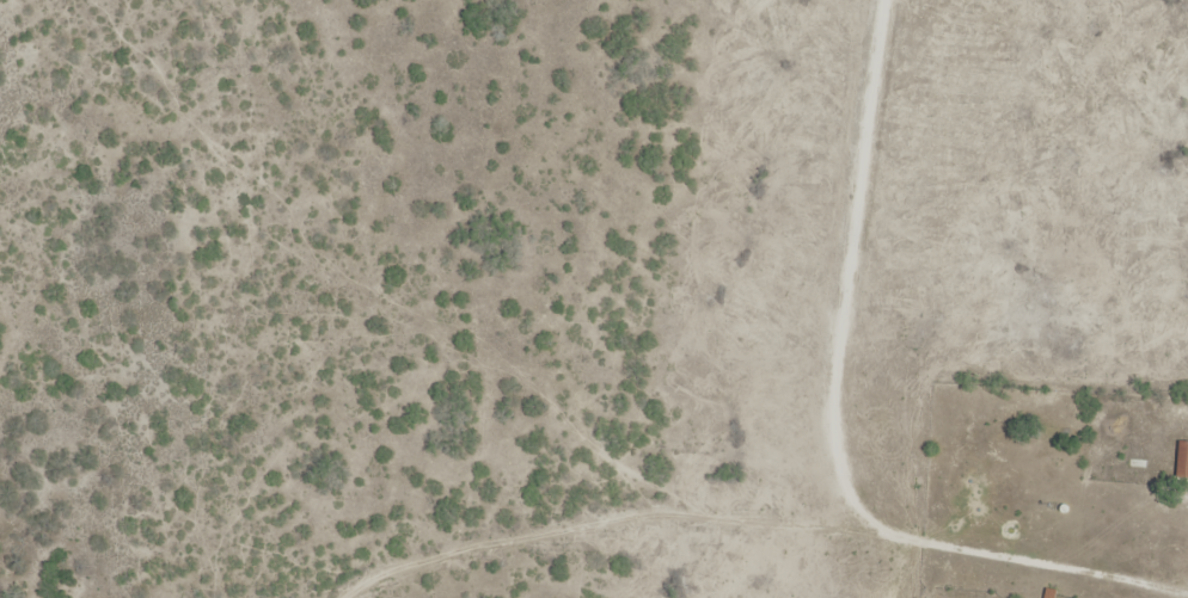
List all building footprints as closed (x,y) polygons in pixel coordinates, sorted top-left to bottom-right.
[(1180,442),(1180,478),(1187,478),(1187,442),(1180,442)]
